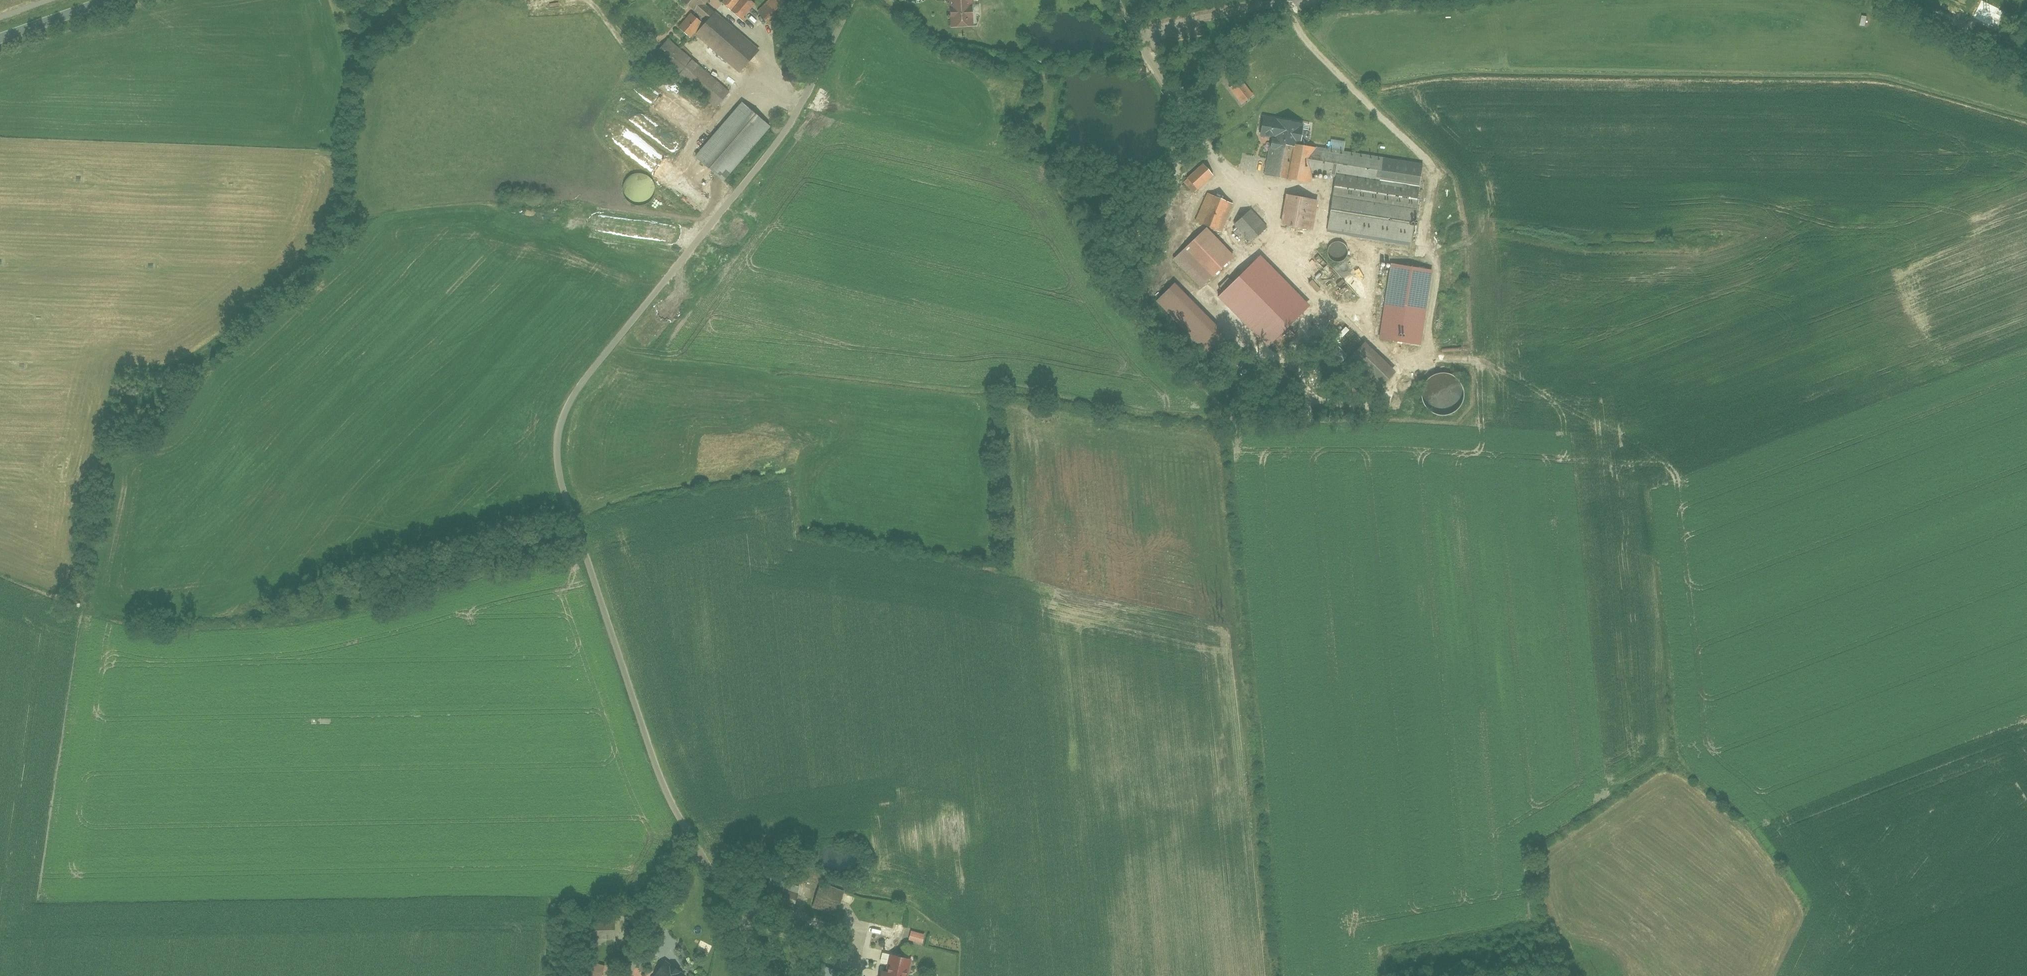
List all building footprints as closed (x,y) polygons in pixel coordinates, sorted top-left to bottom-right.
[(694,11),(708,23),(695,37),(736,74),(756,51),(715,15),(714,16),(701,3),(704,0),(680,0),(693,12),(694,11)] [(731,14),(743,24),(755,8),(745,0),(742,0),(731,14)] [(759,13),(778,29),(794,11),(782,0),(770,0),(759,13)] [(952,29),(977,27),(975,0),(950,0),(952,29)] [(691,15),(679,29),(690,38),(702,25),(691,15)] [(675,45),(658,65),(713,111),(730,91),(675,45)] [(743,105),(698,158),(726,182),(772,129),(743,105)] [(1260,145),(1268,146),(1263,178),(1310,185),(1312,176),(1337,180),(1328,233),(1411,246),(1419,194),(1422,194),(1426,167),(1308,148),(1311,126),(1264,118),(1260,145)] [(1185,184),(1195,194),(1213,176),(1203,166),(1185,184)] [(626,193),(628,198),(635,204),(644,205),(651,201),(655,195),(655,189),(652,182),(647,177),(641,176),(634,178),(629,182),(626,187),(626,193)] [(1280,194),(1275,226),(1318,232),(1322,201),(1280,194)] [(1205,195),(1192,226),(1222,239),(1235,207),(1205,195)] [(1248,216),(1236,227),(1252,243),(1263,232),(1248,216)] [(1232,260),(1206,235),(1181,260),(1207,286),(1232,260)] [(1329,251),(1330,258),(1335,263),(1342,263),(1346,262),(1349,258),(1351,252),(1348,246),(1343,243),(1337,243),(1332,246),(1329,251)] [(1431,269),(1390,263),(1380,337),(1420,343),(1431,269)] [(1298,312),(1252,264),(1220,294),(1265,342),(1298,312)] [(1367,341),(1351,356),(1382,389),(1397,375),(1367,341)] [(823,884),(816,902),(841,911),(847,893),(823,884)] [(586,921),(586,945),(621,945),(621,921),(586,921)] [(839,950),(828,975),(852,975),(859,958),(839,950)] [(891,953),(885,975),(903,975),(908,957),(891,953)] [(654,975),(685,975),(686,975),(665,960),(654,975)] [(585,975),(602,975),(602,967),(585,967),(585,975)]
